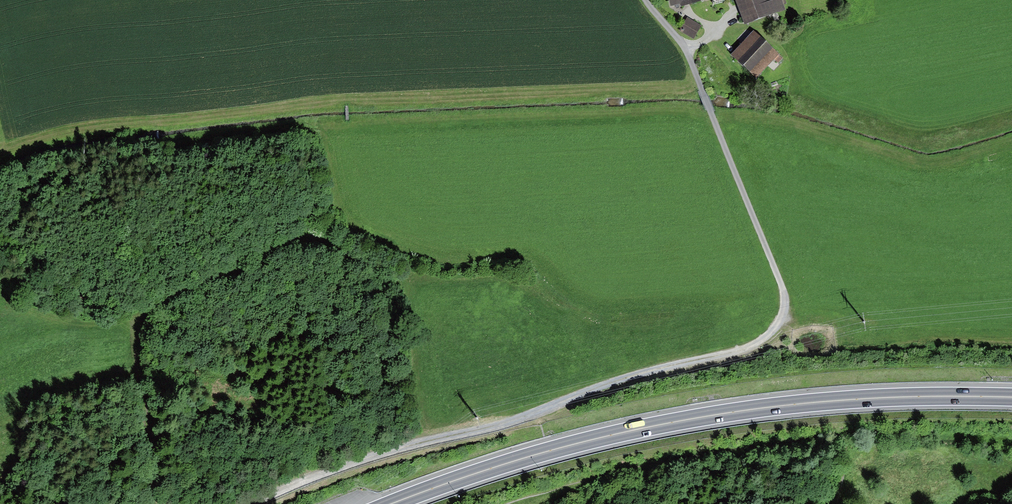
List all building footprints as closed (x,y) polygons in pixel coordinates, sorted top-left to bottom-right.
[(744,25),(786,10),(782,0),(772,0),(768,1),(767,0),(735,0),(744,25)] [(783,59),(753,31),(731,55),(757,78),(769,64),(774,69),(783,59)]
